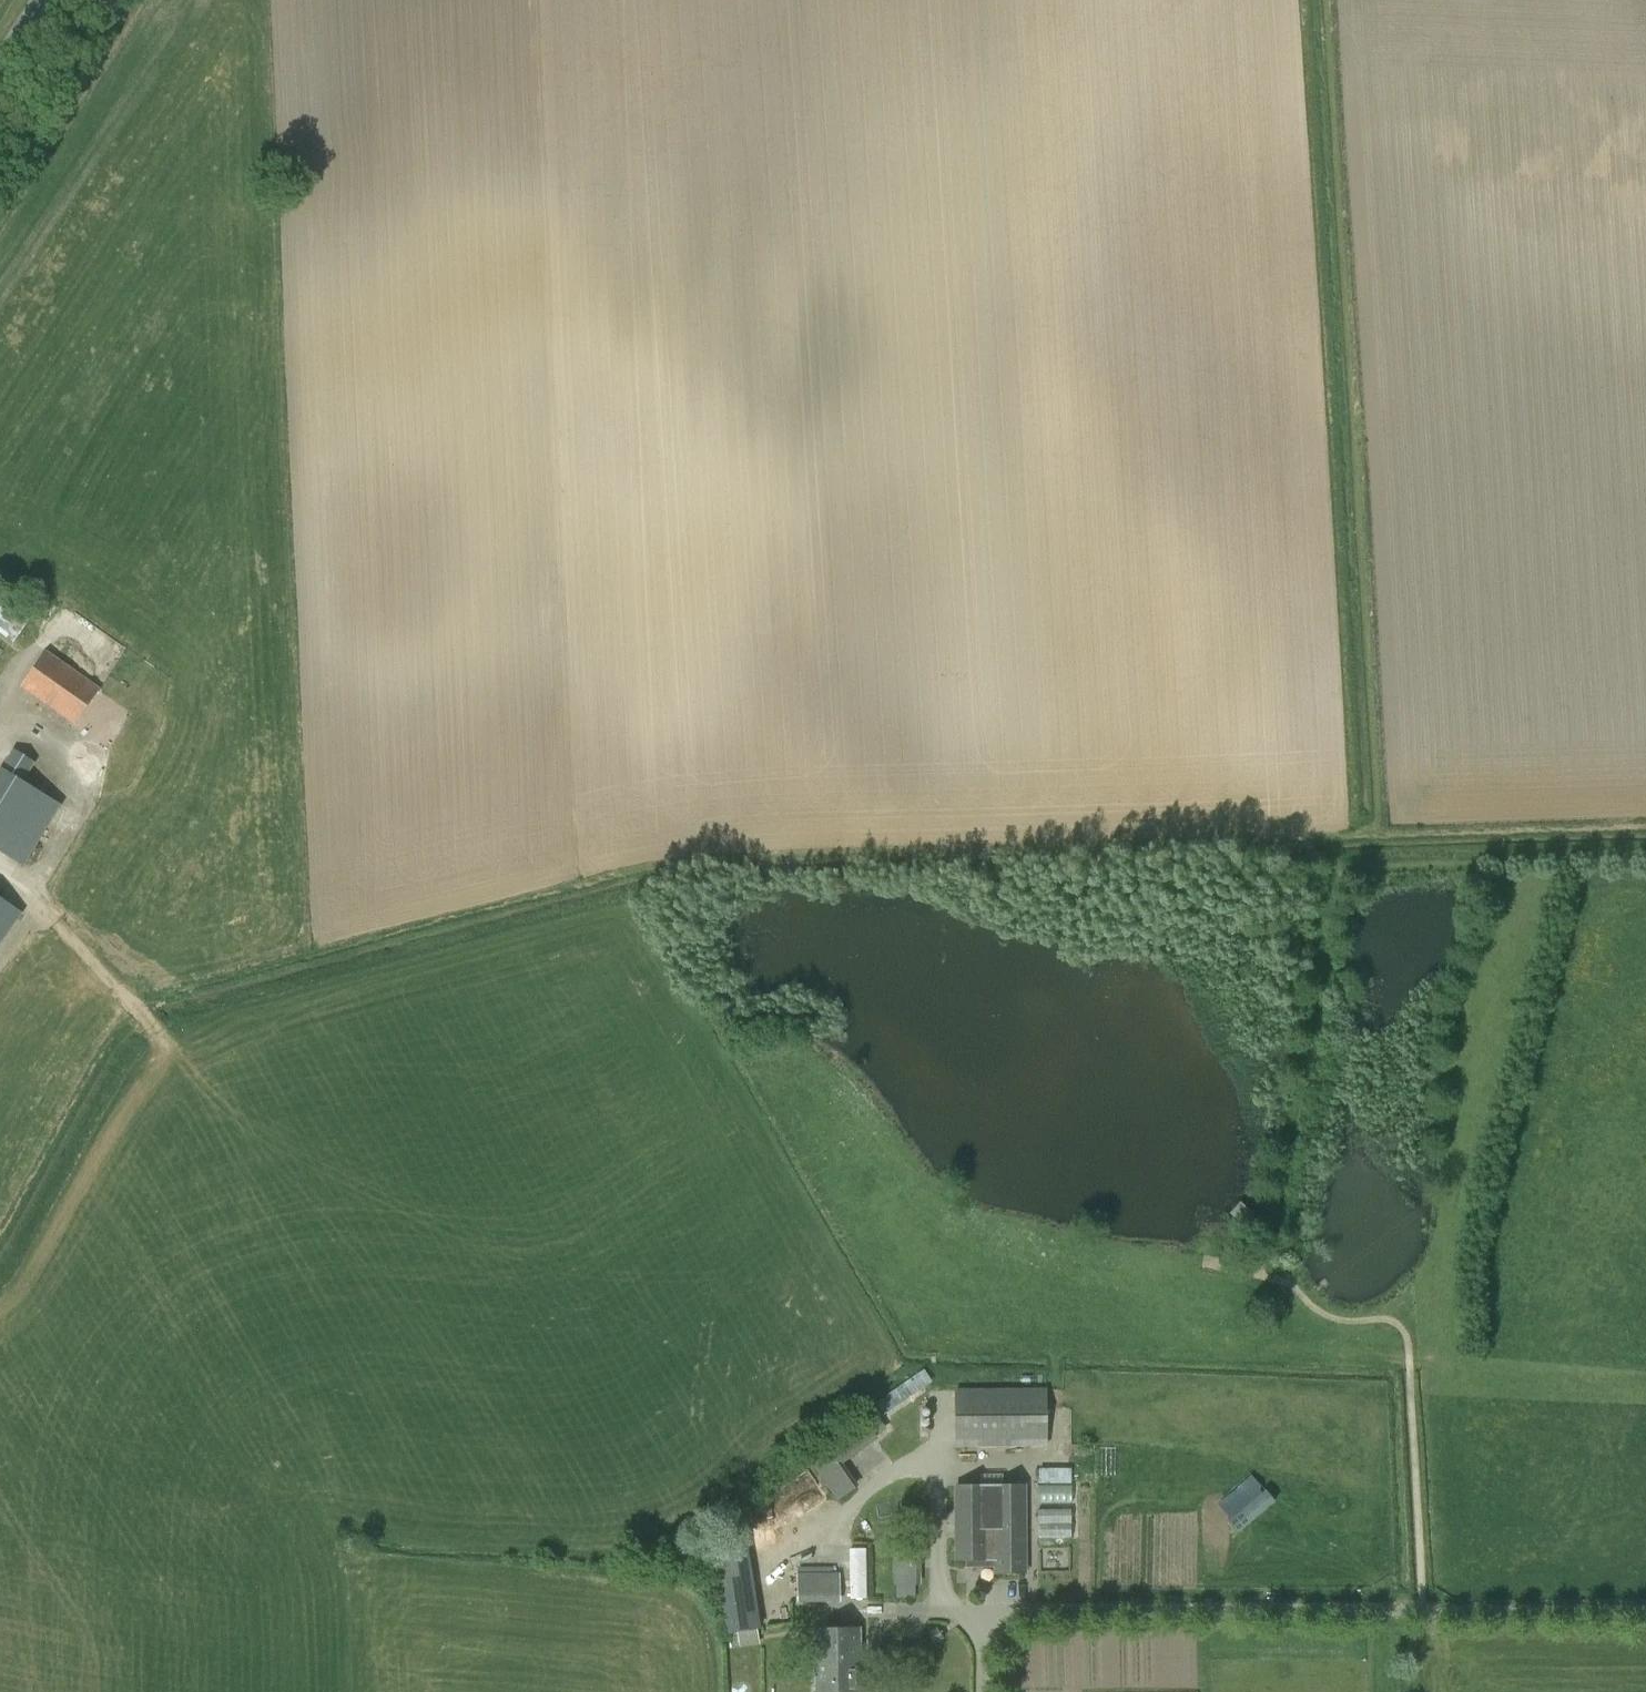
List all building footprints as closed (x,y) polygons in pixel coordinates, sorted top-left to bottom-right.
[(34,612),(8,596),(10,594),(0,588),(0,633),(14,642),(34,612)] [(75,724),(101,687),(47,649),(21,686),(75,724)] [(59,804),(23,782),(35,762),(13,749),(0,769),(0,851),(22,865),(59,804)] [(23,913),(0,897),(0,945),(23,913)] [(1240,1202),(1229,1215),(1242,1225),(1252,1213),(1240,1202)] [(852,1487),(836,1460),(886,1430),(877,1414),(931,1381),(925,1372),(800,1448),(831,1499),(852,1487)] [(956,1445),(1045,1445),(1045,1390),(955,1391),(956,1445)] [(1070,1535),(1070,1466),(1037,1466),(1037,1535),(1070,1535)] [(1024,1573),(1023,1485),(956,1485),(957,1560),(995,1560),(995,1574),(1024,1573)] [(727,1633),(759,1628),(745,1540),(713,1545),(727,1633)] [(895,1584),(915,1584),(915,1543),(894,1543),(895,1584)] [(829,1573),(829,1566),(799,1567),(799,1573),(798,1573),(798,1601),(839,1600),(839,1572),(829,1573)] [(815,1664),(817,1664),(858,1665),(860,1665),(860,1631),(815,1631),(815,1664)] [(858,1665),(817,1664),(818,1691),(859,1691),(858,1665)]
